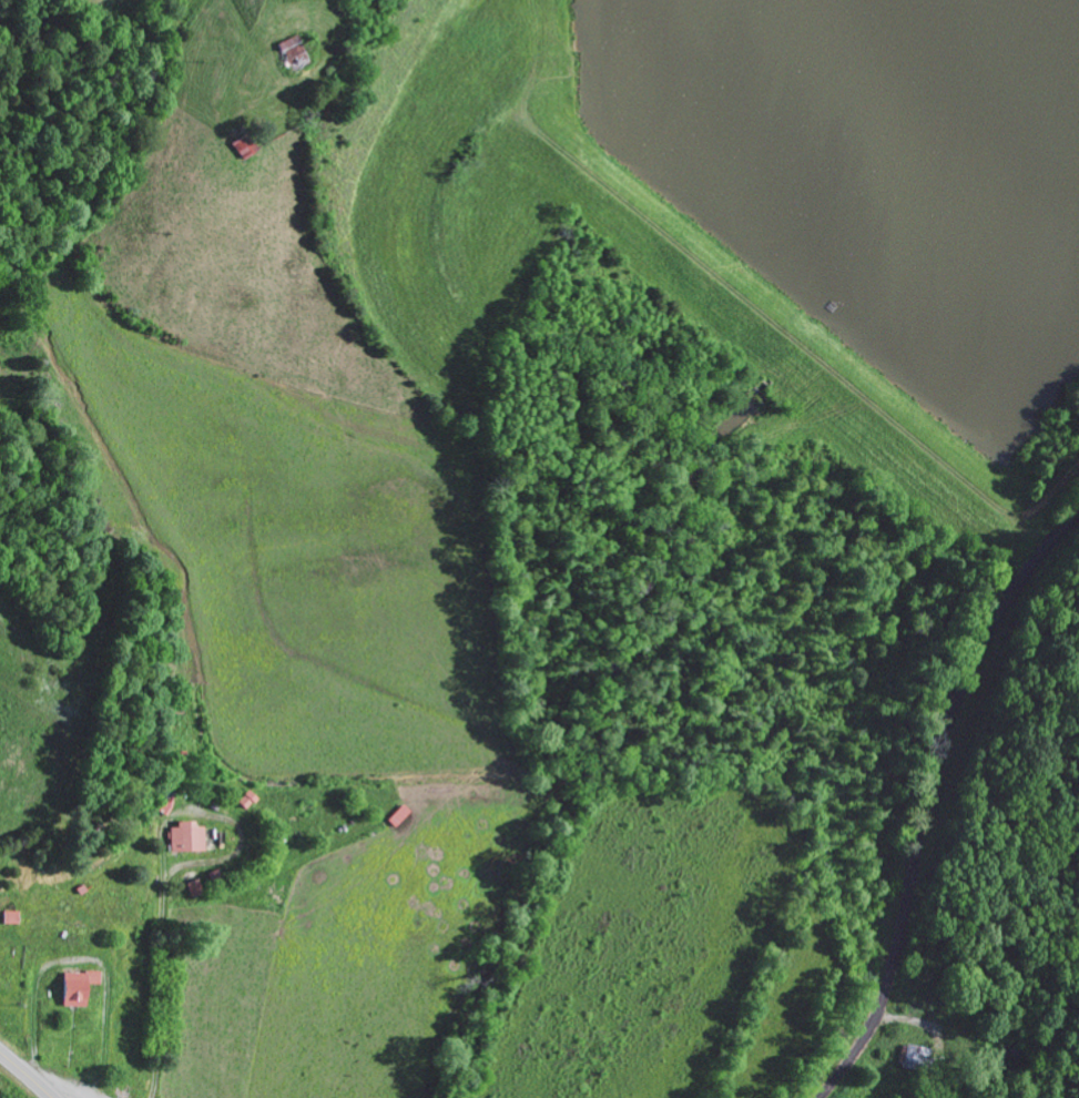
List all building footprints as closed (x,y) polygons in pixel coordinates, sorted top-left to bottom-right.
[(286,67),(306,59),(298,35),(277,43),(286,67)] [(244,161),(259,149),(246,133),(231,145),(244,161)] [(173,823),(173,852),(207,851),(207,826),(198,826),(197,822),(173,823)] [(206,893),(202,879),(189,882),(193,896),(206,893)] [(65,972),(64,1006),(87,1006),(87,984),(101,984),(101,972),(65,972)] [(901,1066),(933,1071),(937,1048),(905,1043),(901,1066)]
